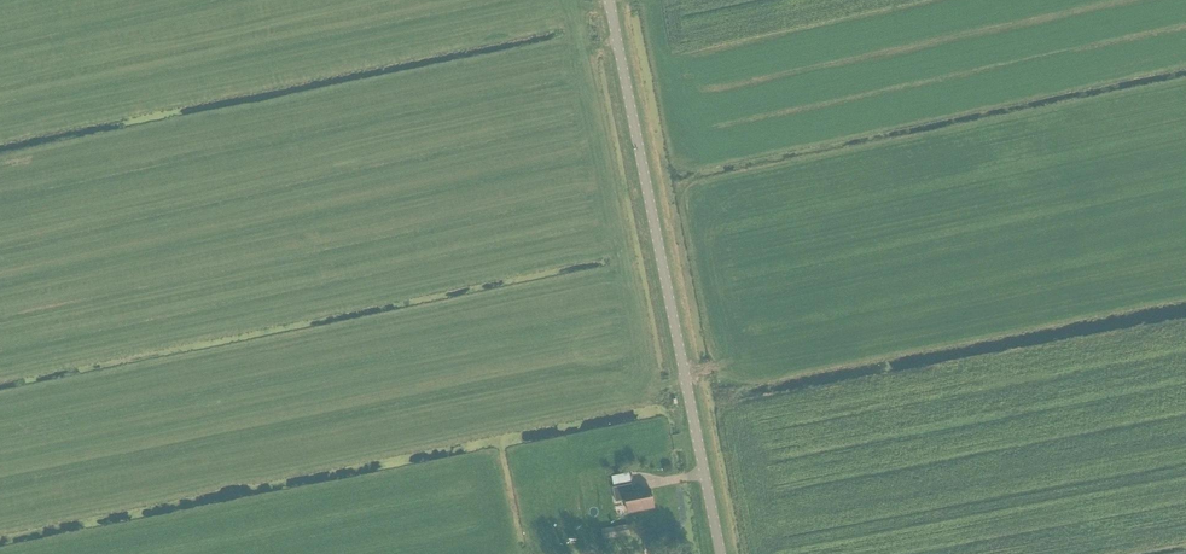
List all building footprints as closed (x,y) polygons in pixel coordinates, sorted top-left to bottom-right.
[(654,508),(650,490),(633,493),(631,484),(613,488),(616,502),(626,500),(629,513),(654,508)] [(631,535),(628,524),(602,530),(604,541),(631,535)]
